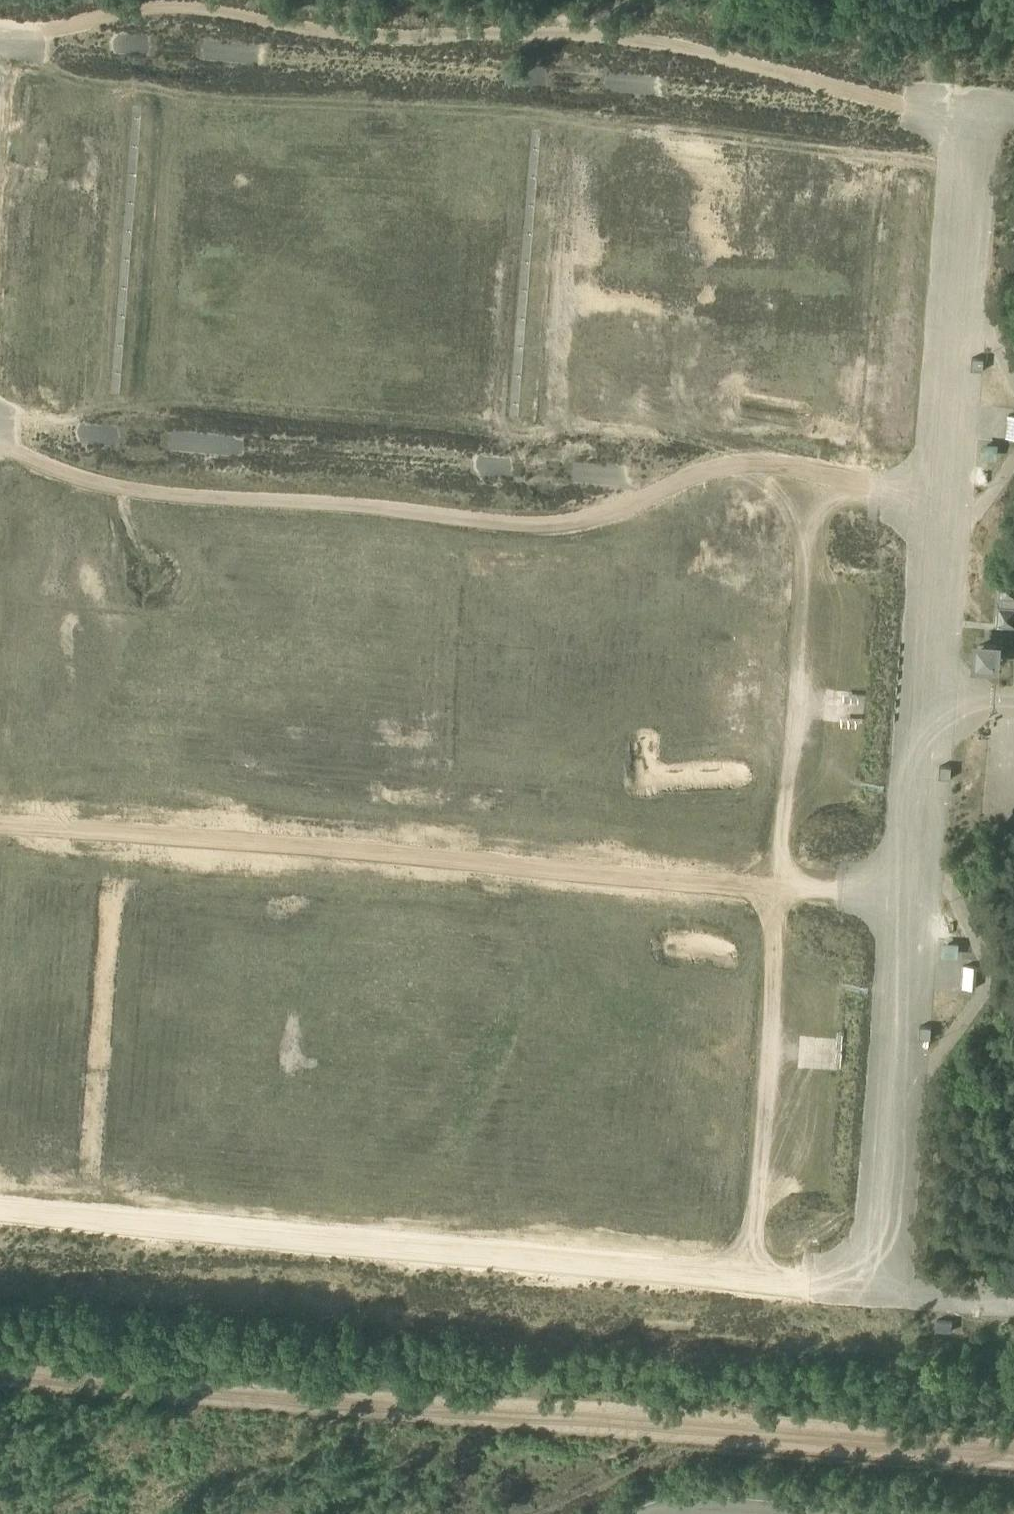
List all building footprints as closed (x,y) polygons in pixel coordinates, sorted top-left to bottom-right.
[(982,370),(983,358),(971,357),(970,369),(982,370)] [(999,624),(1013,625),(1013,579),(1001,579),(999,624)] [(975,639),(974,667),(1002,668),(1003,640),(975,639)] [(951,779),(951,767),(940,766),(939,778),(951,779)] [(945,944),(943,955),(959,957),(961,946),(945,944)] [(930,1038),(931,1026),(919,1025),(918,1037),(930,1038)] [(936,1321),(935,1331),(951,1332),(952,1322),(936,1321)]
